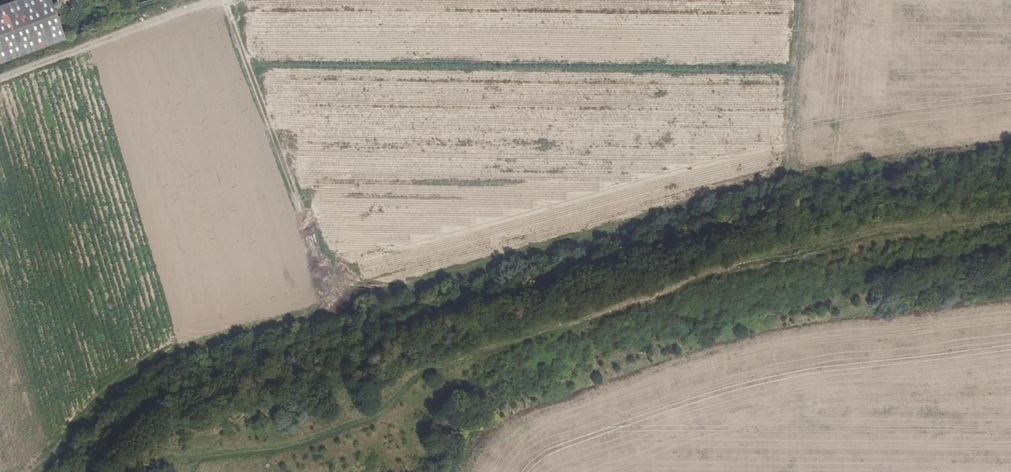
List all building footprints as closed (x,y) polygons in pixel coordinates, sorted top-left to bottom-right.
[(0,7),(0,63),(64,39),(49,0),(17,0),(0,7)]
